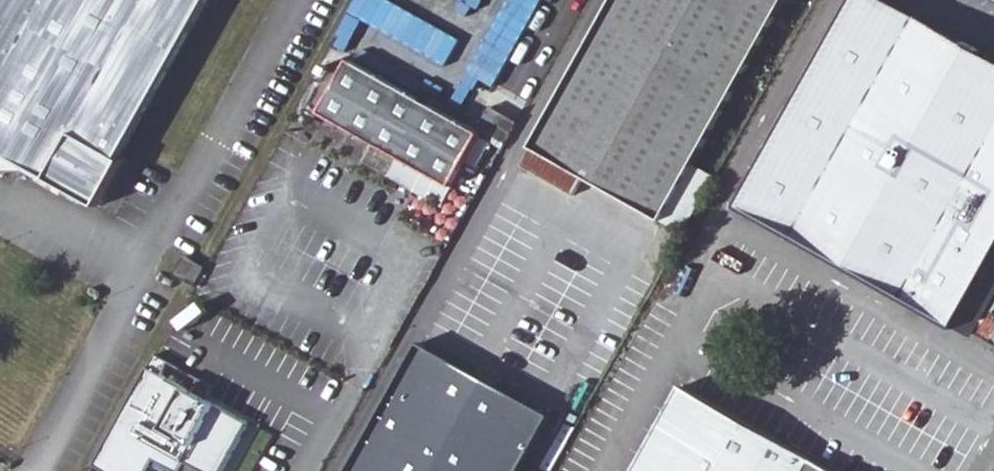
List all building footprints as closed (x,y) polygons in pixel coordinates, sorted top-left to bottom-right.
[(1,151),(38,172),(86,199),(111,155),(123,160),(213,0),(0,0),(0,150),(1,151)] [(546,0),(512,0),(475,74),(502,87),(546,0)] [(663,219),(694,164),(786,0),(615,0),(521,164),(572,193),(583,175),(663,219)] [(891,0),(860,0),(742,208),(960,328),(993,268),(993,59),(891,0)] [(324,115),(456,188),(483,135),(352,61),(324,115)] [(482,127),(508,141),(520,119),(493,105),(482,127)] [(38,172),(1,151),(3,175),(38,172)] [(86,199),(102,207),(127,163),(123,160),(111,155),(86,199)] [(663,219),(686,231),(717,176),(694,164),(663,219)] [(177,275),(199,287),(209,269),(187,257),(177,275)] [(983,338),(986,340),(991,342),(993,343),(993,295),(990,297),(985,299),(982,302),(979,306),(977,310),(976,314),(975,319),(976,324),(977,328),(979,332),(982,336),(983,338)] [(553,417),(424,344),(353,470),(522,470),(553,417)] [(162,353),(98,464),(111,470),(152,470),(159,459),(181,470),(185,470),(190,461),(207,470),(226,470),(254,423),(168,374),(175,361),(162,353)] [(680,382),(630,470),(837,470),(680,382)]
